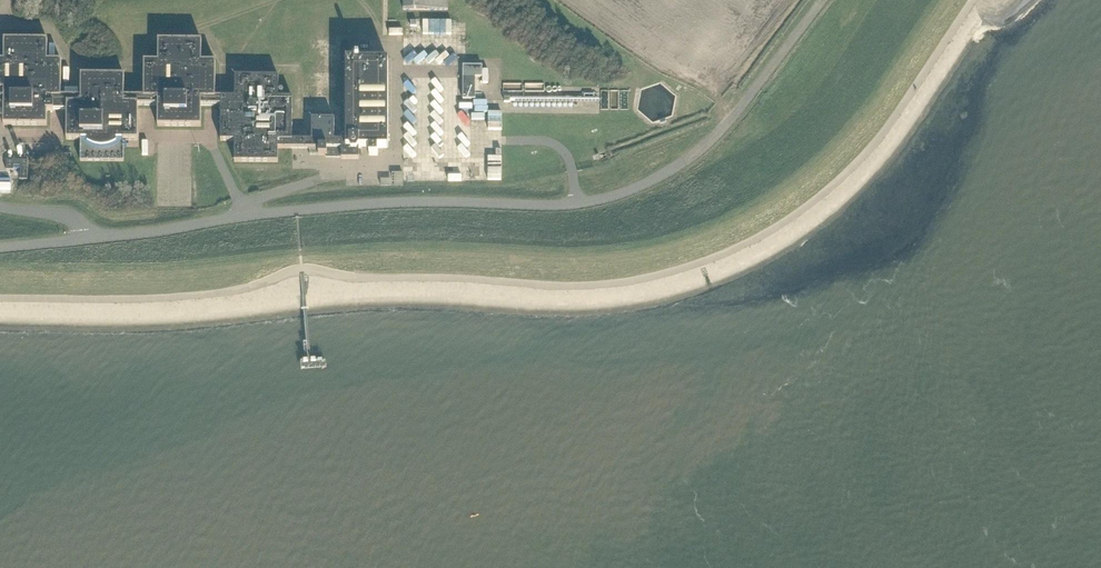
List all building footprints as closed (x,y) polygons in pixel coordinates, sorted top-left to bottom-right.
[(403,11),(448,11),(448,0),(403,0),(403,11)] [(4,104),(4,125),(48,125),(48,104),(68,104),(67,139),(81,139),(81,160),(125,161),(125,140),(139,140),(139,105),(159,105),(159,126),(202,127),(202,105),(222,106),(222,141),(236,141),(235,162),(279,162),(279,148),(319,148),(319,155),(342,156),(342,140),(343,44),(314,44),(313,119),(313,140),(293,140),(294,98),(280,98),(280,76),(236,76),(236,97),(216,97),(217,62),(203,62),(203,41),(159,40),(159,61),(145,61),(145,96),(125,96),(125,75),(82,75),(82,96),(62,96),(62,61),(48,61),(49,40),(5,39),(5,60),(0,60),(0,104),(4,104)] [(372,44),(343,44),(342,140),(342,156),(342,159),(360,159),(360,148),(370,148),(370,156),(378,156),(378,148),(389,148),(390,61),(372,61),(372,44)] [(425,65),(456,67),(457,54),(426,52),(425,65)] [(482,66),(463,66),(463,99),(476,99),(476,77),(482,77),(482,66)] [(624,109),(624,91),(615,91),(615,109),(624,109)] [(572,109),(603,111),(604,101),(599,100),(599,95),(589,94),(589,100),(563,99),(563,104),(573,104),(572,109)] [(463,115),(463,159),(467,166),(463,166),(463,169),(471,182),(476,178),(471,171),(476,168),(471,159),(476,156),(470,149),(475,145),(469,136),(473,136),(473,125),(476,124),(468,112),(463,115)] [(493,153),(493,169),(499,169),(499,178),(507,178),(507,127),(493,127),(493,153)] [(7,160),(7,169),(14,170),(14,168),(21,168),(21,179),(28,179),(28,160),(7,160)] [(263,174),(263,180),(287,180),(286,168),(274,169),(274,174),(263,174)] [(471,202),(475,198),(467,189),(463,193),(471,202)]
